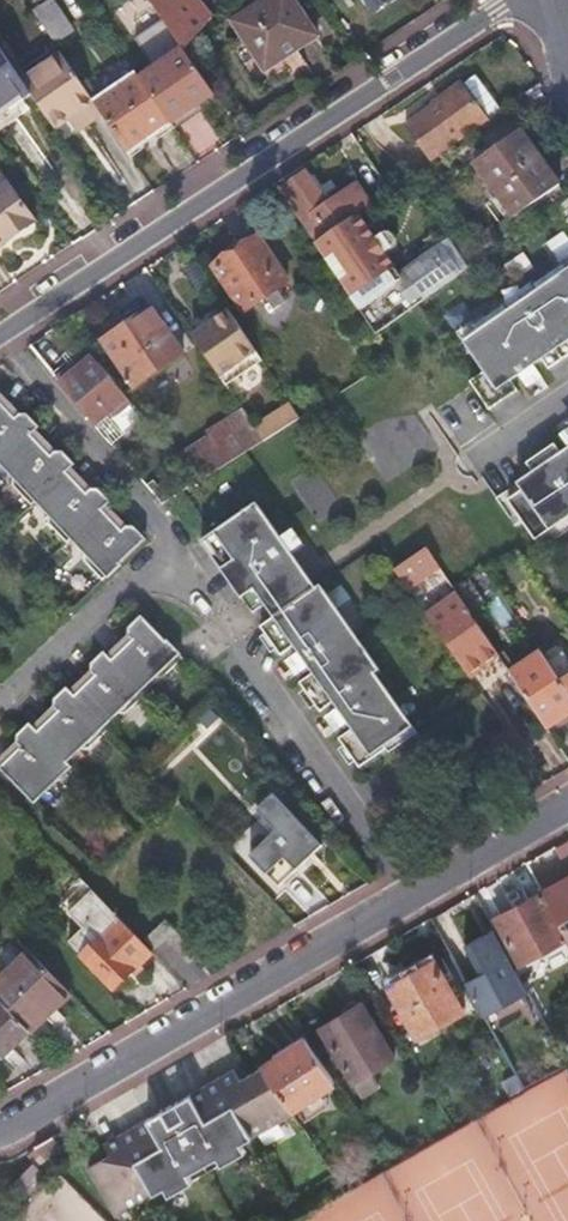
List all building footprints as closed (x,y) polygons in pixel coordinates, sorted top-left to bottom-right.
[(182,45),(216,16),(201,0),(150,0),(182,45)] [(256,87),(300,57),(295,50),(315,37),(291,0),(264,0),(259,3),(232,21),(242,36),(229,44),(256,87)] [(369,14),(390,0),(360,0),(369,14)] [(137,78),(168,123),(196,104),(211,94),(183,54),(180,49),(169,57),(160,43),(143,54),(149,63),(134,73),(137,78)] [(27,93),(19,82),(0,53),(0,114),(27,93)] [(27,93),(52,130),(66,120),(75,114),(83,127),(100,116),(92,103),(59,55),(19,82),(27,93)] [(100,116),(125,153),(168,123),(137,78),(134,73),(92,103),(100,116)] [(402,129),(427,165),(485,123),(459,86),(438,101),(439,103),(402,129)] [(168,123),(172,129),(200,110),(196,104),(168,123)] [(75,114),(66,120),(74,133),(83,127),(75,114)] [(473,165),(514,220),(561,186),(520,131),(473,165)] [(291,213),(314,245),(356,216),(367,208),(352,185),(322,205),(301,172),(280,186),(295,208),(291,213)] [(4,184),(0,187),(0,247),(33,224),(4,184)] [(548,213),(567,242),(567,199),(548,213)] [(382,254),(373,241),(356,216),(314,245),(354,305),(397,276),(382,254)] [(379,237),(373,241),(382,254),(389,250),(390,248),(391,247),(392,245),(392,243),(392,241),(391,239),(389,238),(388,237),(386,236),(384,236),(382,236),(381,236),(379,237)] [(215,266),(244,311),(265,297),(276,290),(287,282),(258,238),(215,266)] [(430,253),(397,276),(354,305),(374,335),(450,282),(430,253)] [(564,272),(560,267),(532,286),(536,291),(505,312),(502,307),(471,328),(475,334),(461,344),(481,374),(467,384),(487,412),(515,392),(504,377),(534,355),(546,372),(567,356),(567,338),(565,334),(567,332),(567,268),(564,272)] [(285,302),(276,290),(265,297),(273,310),(285,302)] [(102,341),(133,388),(182,354),(152,308),(102,341)] [(191,335),(225,385),(261,360),(228,310),(191,335)] [(56,378),(96,426),(111,413),(115,419),(132,405),(115,384),(95,360),(92,356),(83,364),(76,370),(72,365),(56,378)] [(95,360),(115,384),(120,380),(101,357),(95,360)] [(76,370),(83,364),(79,359),(72,365),(76,370)] [(14,421),(18,416),(0,397),(0,407),(14,421)] [(299,419),(289,404),(253,427),(263,442),(299,419)] [(102,583),(145,542),(132,528),(126,528),(121,533),(102,513),(107,508),(110,505),(97,491),(90,491),(86,496),(66,475),(71,470),(74,467),(61,454),(54,453),(49,458),(30,438),(35,433),(39,430),(26,416),(18,416),(14,421),(0,407),(0,469),(12,481),(11,487),(31,508),(34,505),(47,518),(46,524),(67,546),(70,543),(84,557),(82,562),(102,583)] [(190,478),(196,485),(263,442),(253,427),(242,411),(208,434),(210,438),(176,460),(178,462),(190,478)] [(54,453),(35,433),(30,438),(49,458),(54,453)] [(533,541),(547,531),(562,521),(565,526),(567,524),(567,457),(563,461),(558,453),(552,445),(523,464),(529,473),(500,492),(533,541)] [(558,453),(563,461),(567,457),(567,446),(558,453)] [(190,478),(178,462),(172,467),(185,482),(190,478)] [(86,496),(90,491),(71,470),(66,475),(86,496)] [(190,478),(185,482),(190,489),(196,485),(190,478)] [(153,483),(148,487),(163,506),(168,502),(153,483)] [(338,740),(359,770),(387,751),(385,748),(412,729),(375,675),(382,670),(363,641),(355,646),(337,619),(344,614),(324,584),(317,589),(311,580),(293,553),(295,552),(296,550),(296,548),(296,546),(296,543),(296,541),(294,539),(292,538),(289,537),(287,537),(285,537),(283,538),(260,503),(202,542),(242,599),(256,590),(266,605),(271,612),(275,618),(261,627),(281,657),(295,647),(302,642),(321,669),(313,675),(300,684),(319,713),(333,704),(341,698),(359,725),(351,731),(338,740)] [(121,533),(126,528),(107,508),(102,513),(121,533)] [(547,531),(554,541),(567,531),(567,530),(565,526),(562,521),(547,531)] [(393,571),(403,585),(435,562),(426,548),(393,571)] [(256,590),(242,599),(252,615),(266,605),(256,590)] [(425,616),(467,676),(498,656),(457,595),(425,616)] [(28,801),(41,789),(49,790),(68,770),(65,766),(78,753),(84,755),(106,733),(102,730),(116,716),(122,718),(143,698),(139,694),(152,681),(158,683),(180,661),(137,618),(124,631),(125,638),(129,643),(108,663),(100,654),(87,667),(88,674),(92,679),(72,699),(63,690),(51,703),(51,711),(55,715),(35,735),(26,727),(14,738),(14,746),(19,750),(0,770),(0,773),(28,801)] [(302,642),(295,647),(313,675),(321,669),(302,642)] [(550,735),(567,724),(567,694),(546,662),(537,648),(506,669),(550,735)] [(559,653),(546,662),(567,694),(567,667),(559,653)] [(333,704),(351,731),(359,725),(341,698),(333,704)] [(248,857),(277,887),(296,870),(299,874),(306,867),(302,864),(322,845),(293,815),(248,857)] [(567,937),(567,877),(542,891),(567,937)] [(113,989),(152,953),(85,883),(69,899),(76,906),(69,912),(84,928),(69,941),(113,989)] [(567,937),(542,891),(494,917),(520,964),(567,937)] [(147,939),(156,949),(175,931),(166,920),(147,939)] [(28,1033),(68,994),(29,953),(0,981),(0,1004),(28,1033)] [(388,983),(414,1030),(459,1004),(433,957),(388,983)] [(319,1026),(365,1094),(380,1084),(371,1070),(395,1054),(360,1000),(319,1026)] [(28,1033),(0,1004),(0,1059),(28,1033)] [(291,1107),(333,1079),(305,1035),(263,1065),(291,1107)] [(87,1167),(115,1215),(173,1182),(177,1189),(192,1181),(189,1172),(217,1156),(221,1164),(236,1155),(232,1147),(294,1111),(291,1107),(263,1065),(239,1078),(233,1066),(175,1100),(175,1102),(162,1109),(161,1108),(102,1142),(109,1154),(87,1167)] [(34,1144),(47,1158),(61,1150),(52,1134),(34,1144)] [(21,1199),(46,1173),(33,1160),(8,1186),(21,1199)]
